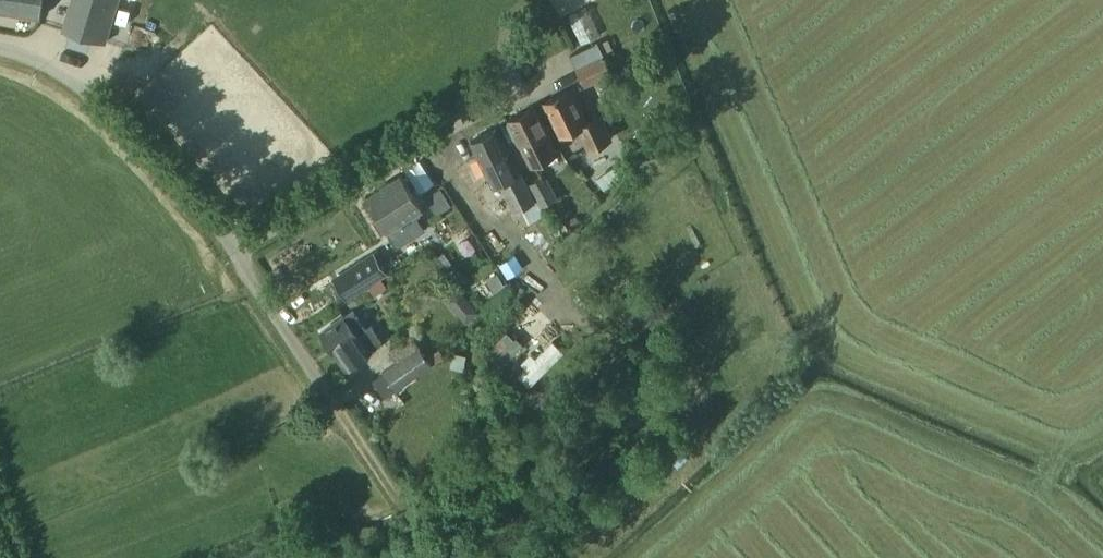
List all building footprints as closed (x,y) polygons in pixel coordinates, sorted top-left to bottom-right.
[(41,17),(44,0),(0,0),(0,11),(41,17)] [(70,31),(106,42),(119,0),(80,0),(70,31)] [(562,16),(594,0),(554,0),(562,16)] [(588,4),(567,15),(580,42),(602,32),(588,4)] [(604,54),(598,42),(570,55),(585,86),(604,77),(612,94),(622,90),(605,53),(604,54)] [(614,138),(602,113),(586,121),(571,88),(545,101),(562,136),(578,128),(589,150),(614,138)] [(536,107),(509,120),(531,165),(557,152),(536,107)] [(519,172),(496,128),(471,141),(493,185),(500,182),(515,211),(517,210),(524,225),(544,215),(521,170),(519,172)] [(559,197),(547,173),(530,182),(542,206),(559,197)] [(423,207),(401,174),(366,196),(380,218),(376,221),(384,233),(387,231),(397,246),(413,235),(403,220),(423,207)] [(346,298),(387,272),(373,250),(332,276),(346,298)] [(516,254),(500,264),(508,277),(524,267),(516,254)] [(383,279),(370,287),(375,295),(388,286),(383,279)] [(612,314),(626,301),(618,291),(603,304),(612,314)] [(540,295),(489,342),(521,376),(572,329),(540,295)] [(468,299),(461,305),(460,313),(466,320),(478,310),(468,299)] [(367,329),(353,309),(321,332),(346,368),(382,343),(371,327),(367,329)] [(382,372),(395,391),(432,365),(427,357),(426,355),(411,335),(389,350),(397,362),(382,372)] [(438,346),(426,355),(427,357),(432,365),(445,356),(438,346)] [(395,391),(382,372),(371,380),(384,398),(395,391)]
